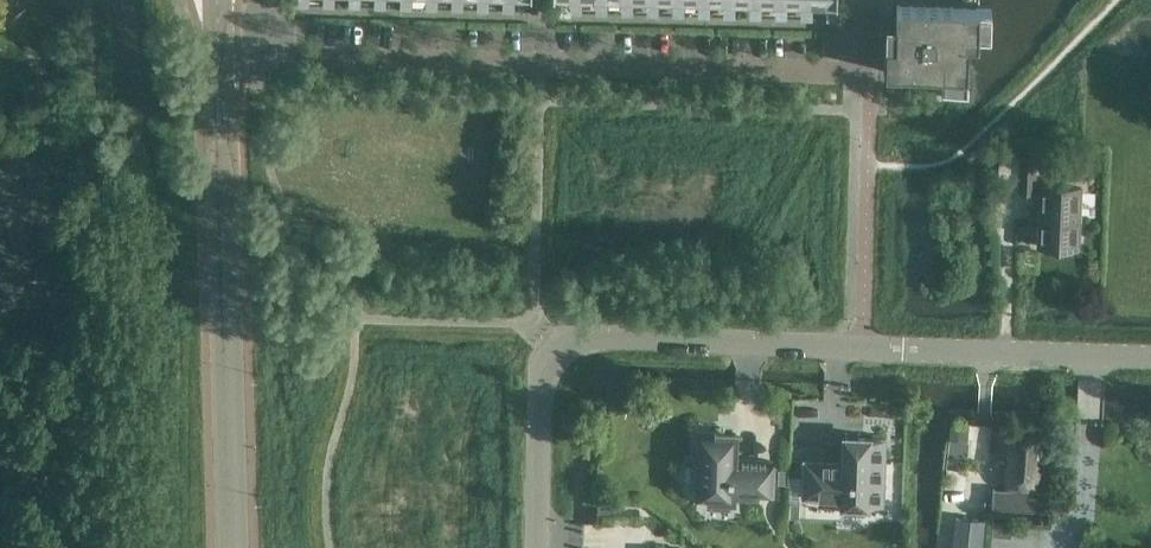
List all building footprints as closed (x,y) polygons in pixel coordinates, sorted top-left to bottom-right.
[(571,9),(578,9),(581,9),(581,0),(572,0),(571,9)] [(605,0),(594,0),(597,0),(597,10),(604,10),(606,10),(607,0),(605,0)] [(631,0),(605,0),(607,0),(623,1),(623,10),(630,11),(632,11),(632,1),(631,1),(631,0)] [(657,0),(631,0),(631,1),(632,1),(648,2),(648,11),(655,11),(655,12),(657,12),(658,2),(657,2),(657,0)] [(682,0),(657,0),(657,2),(658,2),(674,2),(674,12),(681,12),(683,12),(683,2),(682,2),(682,0)] [(708,0),(682,0),(682,2),(683,2),(700,3),(699,12),(706,13),(709,13),(709,3),(708,3),(708,0)] [(734,0),(708,0),(708,3),(709,3),(725,4),(725,13),(732,13),(732,14),(734,14),(734,4),(734,0)] [(760,0),(734,0),(734,4),(751,4),(751,14),(758,14),(760,14),(760,5),(759,5),(760,0)] [(785,0),(760,0),(759,5),(760,5),(777,5),(777,14),(784,15),(786,15),(786,5),(785,5),(785,0)] [(811,0),(785,0),(785,5),(786,5),(803,6),(802,15),(809,15),(809,16),(811,16),(812,6),(811,6),(811,0)] [(811,6),(812,6),(828,6),(828,16),(835,16),(835,17),(837,17),(838,0),(811,0),(811,6)] [(884,72),(942,74),(941,86),(966,86),(966,74),(968,74),(969,42),(978,42),(979,33),(991,33),(991,7),(897,5),(896,32),(891,31),(890,44),(885,44),(884,72)] [(1018,191),(1035,192),(1036,159),(1019,158),(1018,191)] [(1038,222),(1038,225),(1037,246),(1079,248),(1081,188),(1040,186),(1039,210),(1032,210),(1031,222),(1038,222)] [(949,421),(946,440),(967,443),(970,424),(949,421)] [(699,432),(696,498),(733,499),(733,493),(772,494),(773,461),(735,460),(736,433),(699,432)] [(1010,483),(1036,485),(1040,439),(1013,437),(1010,483)] [(883,439),(846,438),(845,464),(806,463),(805,495),(843,497),(843,503),(880,505),(883,439)] [(777,469),(777,485),(787,485),(787,469),(777,469)] [(1044,511),(1045,493),(994,489),(993,508),(1044,511)] [(789,503),(788,518),(799,519),(799,503),(789,503)] [(600,508),(599,518),(610,519),(610,508),(600,508)] [(985,521),(956,518),(953,547),(982,547),(985,521)]
